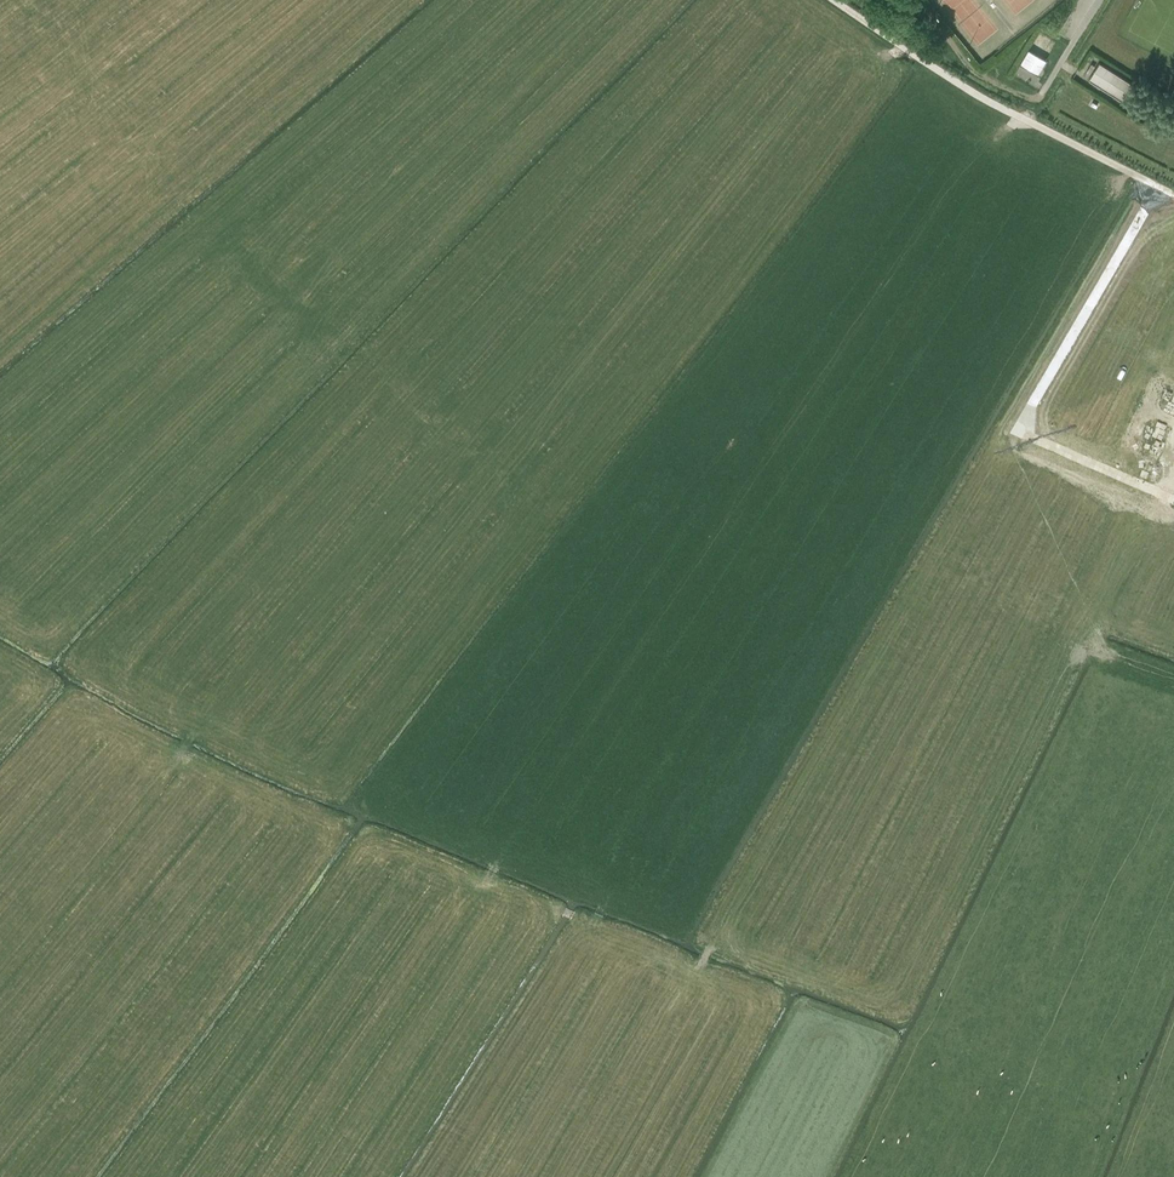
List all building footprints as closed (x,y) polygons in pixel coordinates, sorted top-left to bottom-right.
[(1028,50),(1019,65),(1038,75),(1046,61),(1028,50)] [(1088,78),(1121,100),(1132,83),(1099,62),(1088,78)]
